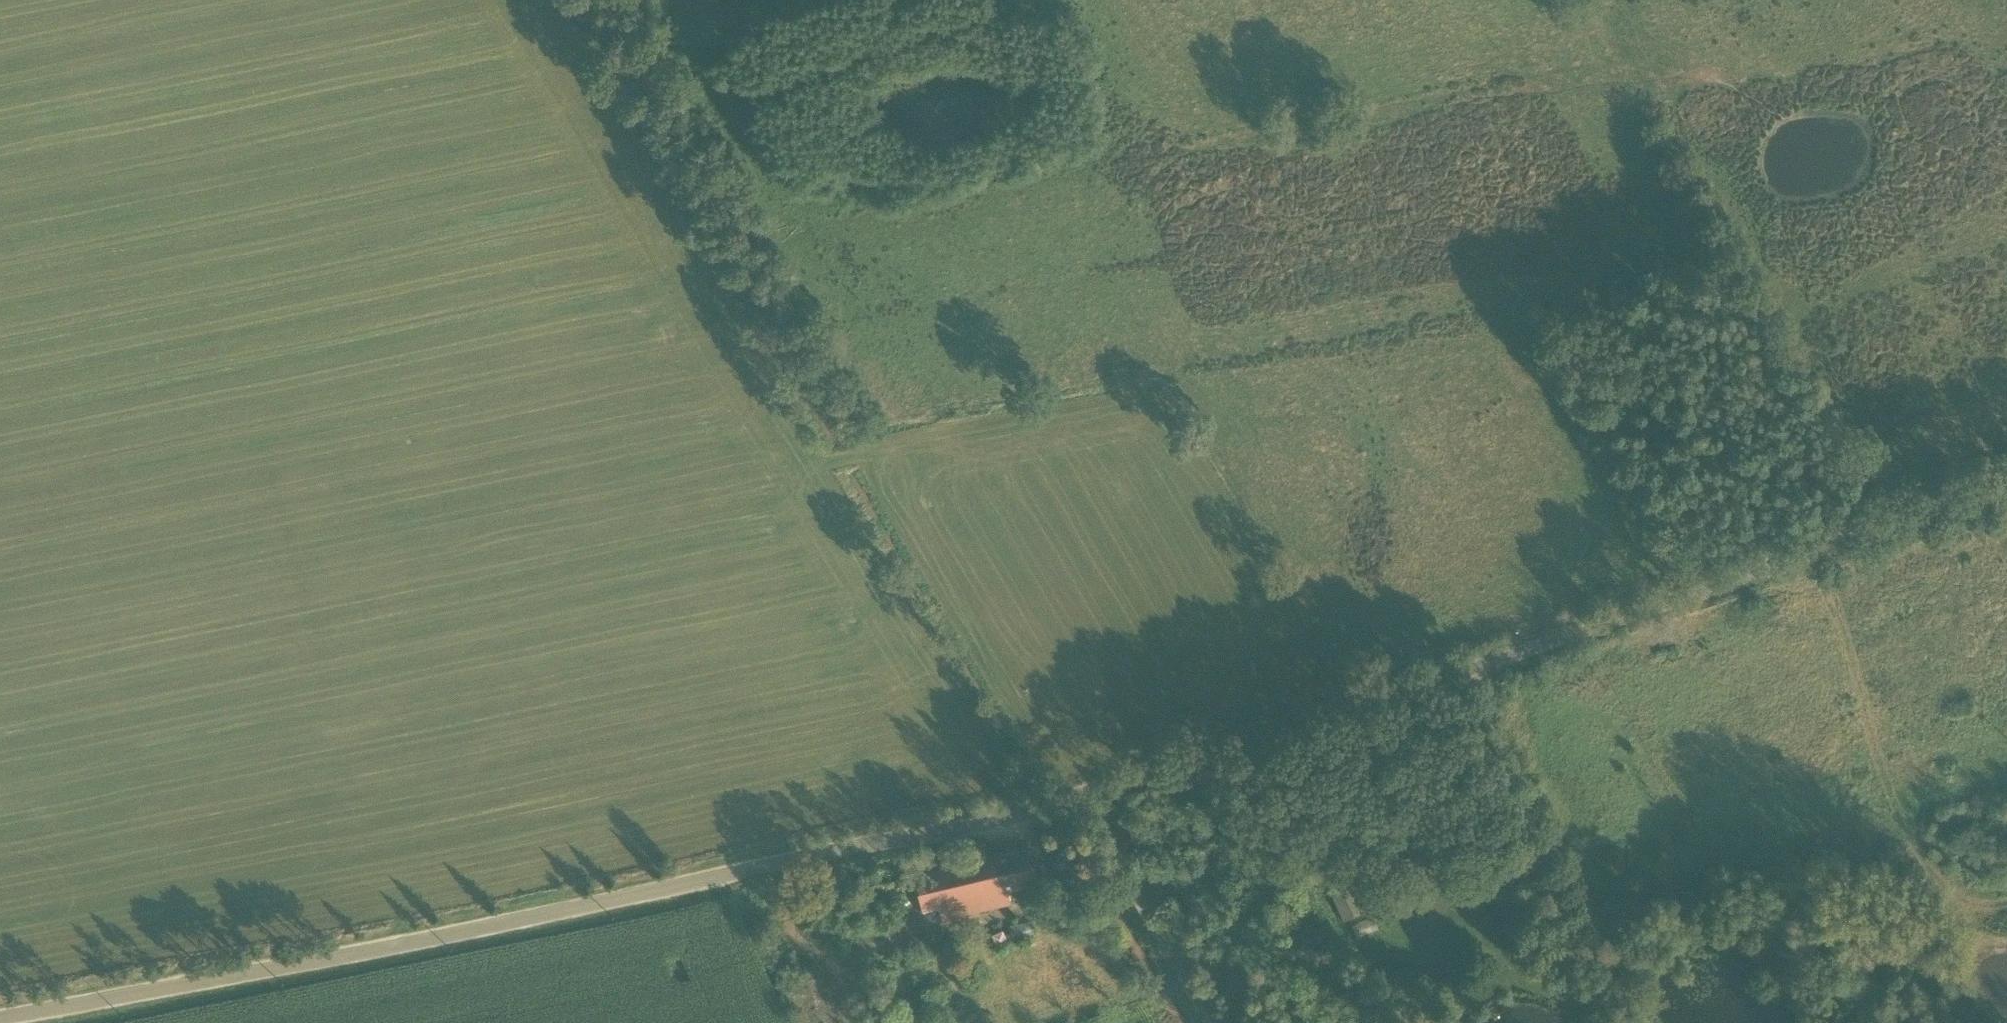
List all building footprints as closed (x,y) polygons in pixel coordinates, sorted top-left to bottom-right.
[(1027,850),(913,877),(922,912),(937,909),(941,926),(979,917),(978,913),(1011,905),(1008,893),(1035,886),(1027,850)] [(1349,887),(1330,896),(1343,924),(1362,916),(1349,887)] [(1359,940),(1382,931),(1377,916),(1353,925),(1359,940)] [(1033,923),(1009,927),(1011,940),(1035,935),(1033,923)]
